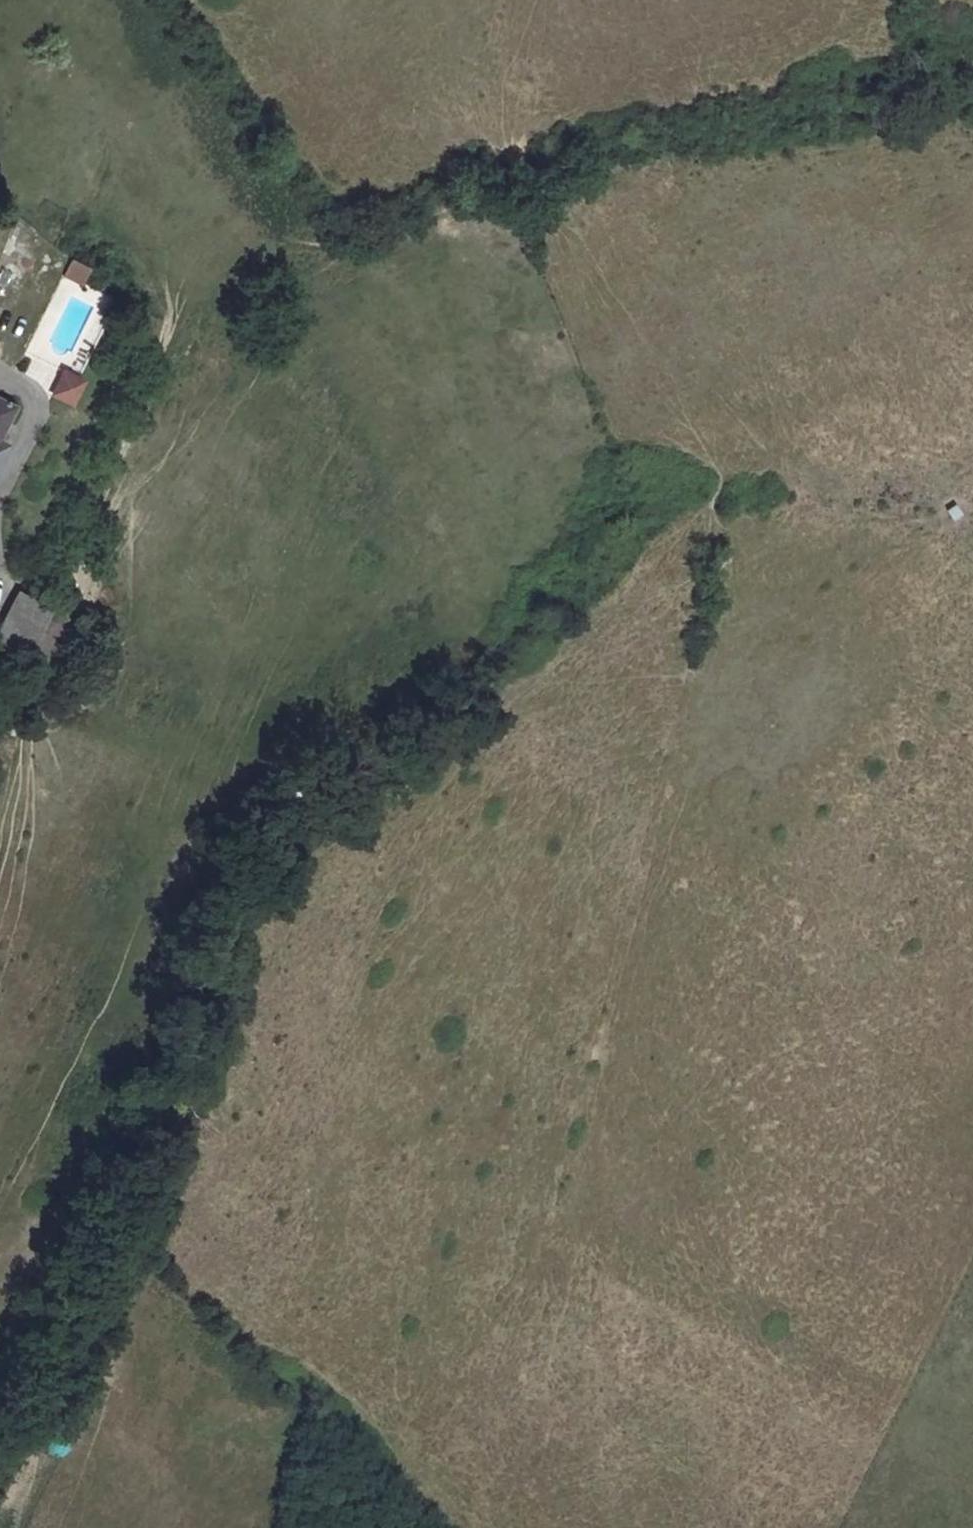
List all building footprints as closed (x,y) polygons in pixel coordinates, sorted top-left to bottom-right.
[(90,273),(73,260),(65,277),(83,286),(90,273)] [(74,406),(88,378),(63,366),(49,394),(74,406)] [(15,402),(0,395),(0,433),(15,402)] [(22,589),(0,632),(0,638),(32,654),(56,607),(22,589)]
